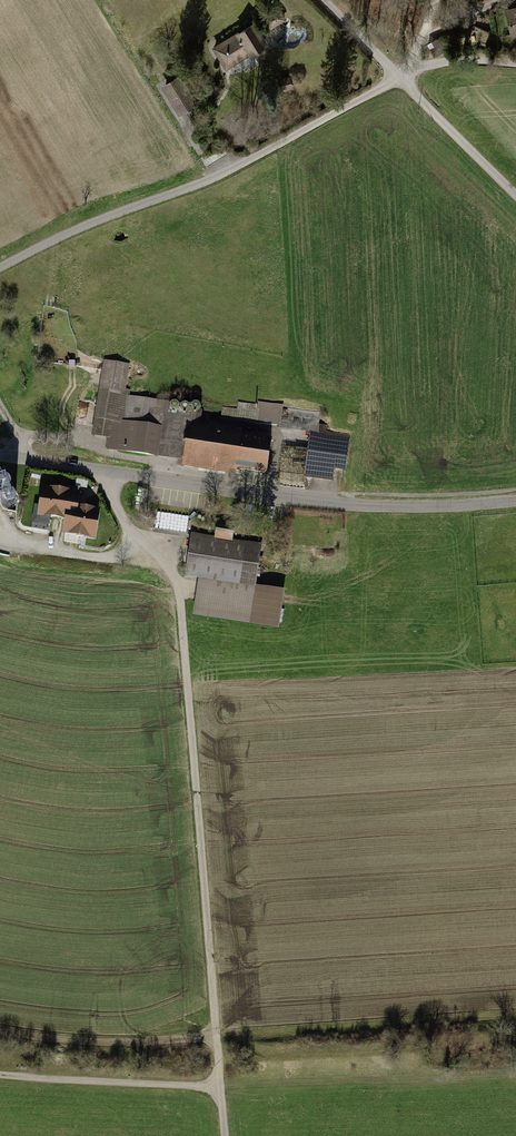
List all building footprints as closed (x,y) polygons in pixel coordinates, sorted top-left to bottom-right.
[(509,40),(515,39),(515,8),(503,10),(509,40)] [(211,50),(224,73),(268,47),(254,24),(211,50)] [(163,82),(180,113),(199,102),(182,71),(163,82)] [(187,426),(199,428),(202,409),(124,397),(129,364),(101,359),(88,439),(104,441),(102,451),(181,464),(187,426)] [(279,427),(281,404),(257,401),(256,404),(237,402),(236,409),(221,408),(220,421),(279,427)] [(265,481),(271,439),(199,428),(187,426),(181,464),(181,469),(265,481)] [(307,440),(301,479),(334,483),(339,444),(307,440)] [(82,492),(43,487),(38,517),(67,522),(64,536),(97,540),(101,510),(81,507),(82,492)] [(164,516),(162,526),(172,528),(188,531),(190,520),(164,516)] [(260,544),(188,534),(181,581),(196,583),(191,617),(275,630),(280,593),(253,589),(260,544)]
